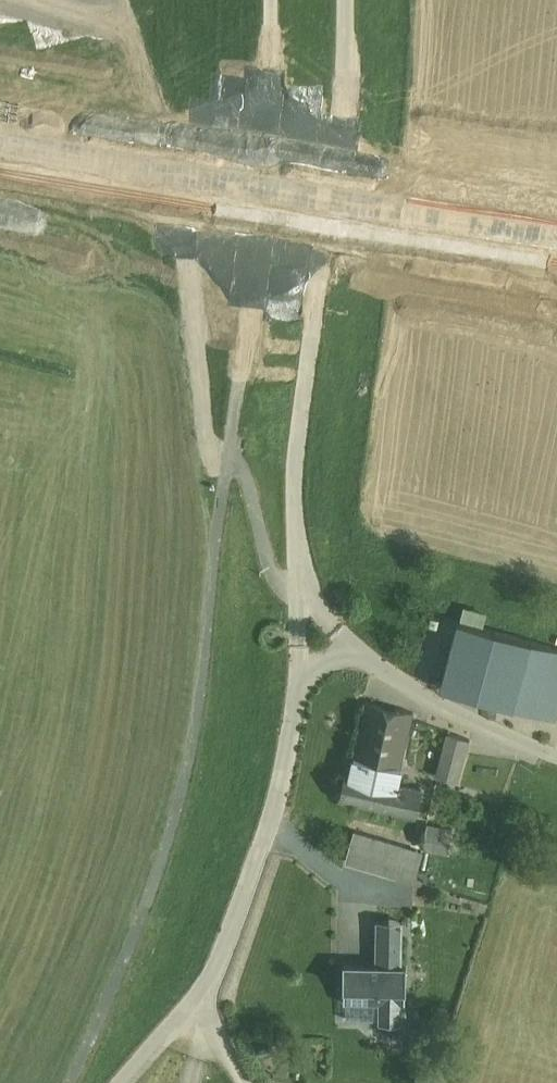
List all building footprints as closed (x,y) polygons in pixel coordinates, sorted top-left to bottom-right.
[(458,623),(441,690),(553,719),(556,704),(556,649),(458,623)] [(411,718),(367,708),(356,756),(399,767),(411,718)] [(444,737),(433,781),(456,787),(467,742),(444,737)] [(399,767),(356,756),(351,776),(394,787),(399,767)] [(342,776),(335,800),(414,821),(420,796),(342,776)] [(453,833),(431,829),(426,854),(448,858),(453,833)] [(423,851),(354,832),(345,868),(413,887),(423,851)] [(342,1017),(379,1017),(379,1025),(404,1025),(403,926),(376,926),(376,968),(341,968),(342,1017)]
